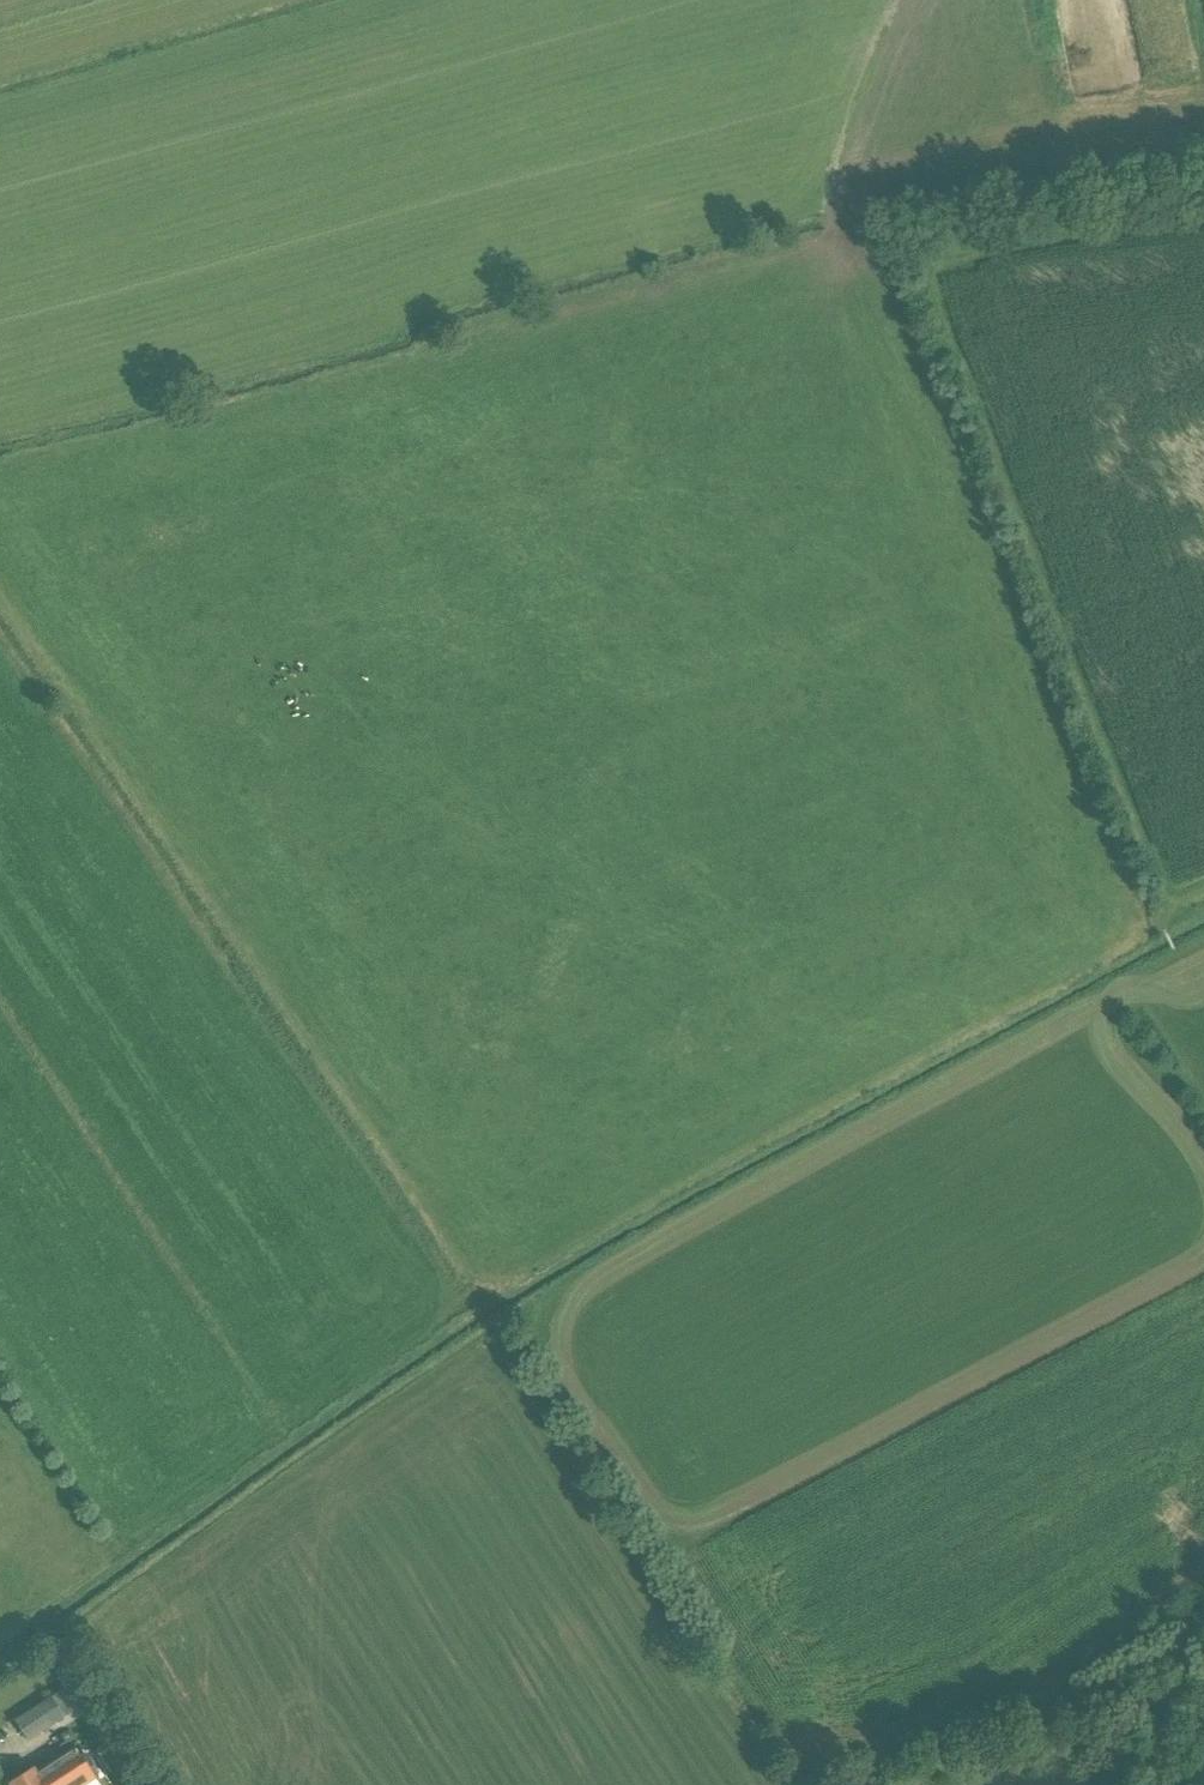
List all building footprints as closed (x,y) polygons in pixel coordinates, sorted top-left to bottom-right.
[(36,1703),(12,1718),(27,1740),(50,1725),(36,1703)] [(95,1778),(79,1750),(37,1778),(34,1773),(16,1784),(85,1784),(95,1778)]
